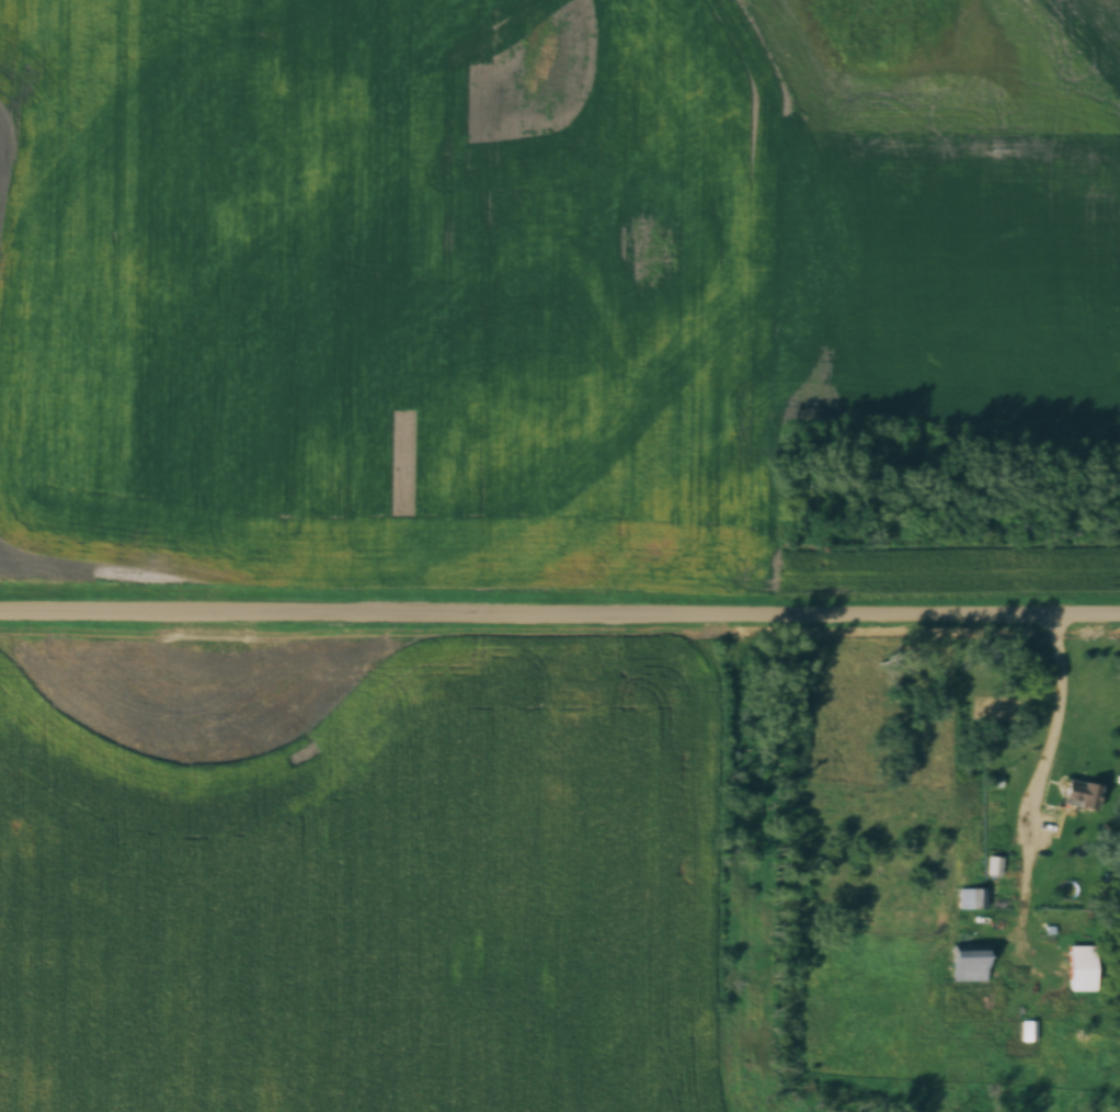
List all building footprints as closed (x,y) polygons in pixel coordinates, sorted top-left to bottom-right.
[(1058,806),(1095,811),(1099,785),(1062,780),(1058,806)] [(959,910),(985,910),(985,889),(959,889),(959,910)] [(947,946),(947,973),(984,973),(984,946),(947,946)]
